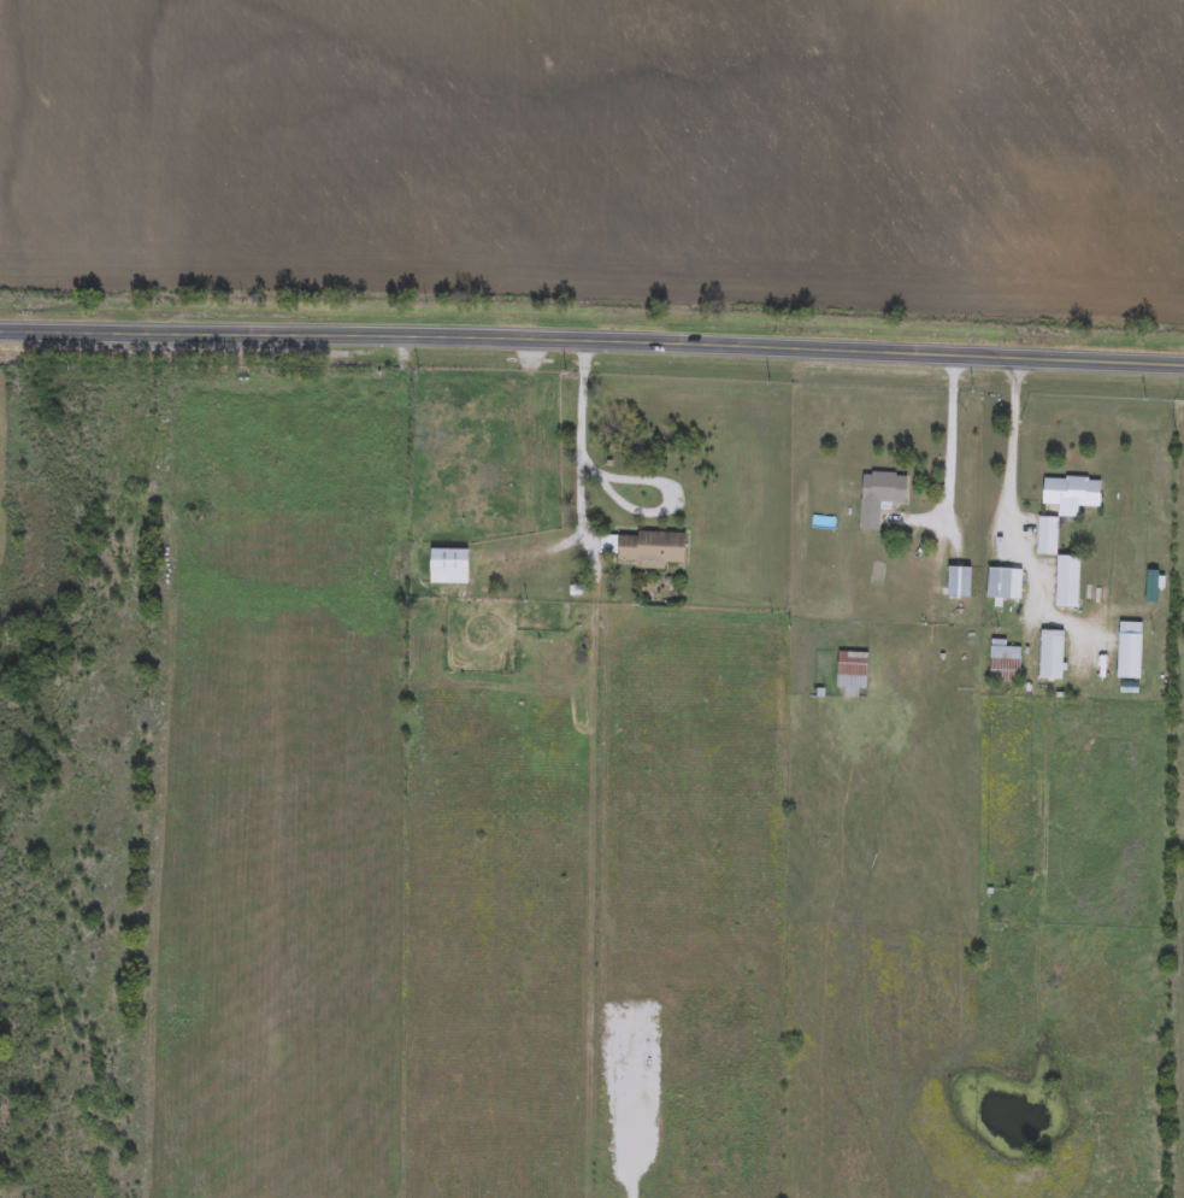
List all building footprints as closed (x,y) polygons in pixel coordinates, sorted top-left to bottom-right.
[(879,505),(878,532),(860,532),(860,475),(906,476),(906,505),(879,505)] [(1041,506),(1042,480),(1100,481),(1098,509),(1077,507),(1076,519),(1056,518),(1056,507),(1041,506)] [(617,563),(618,534),(684,535),(684,566),(666,566),(666,571),(635,570),(635,563),(617,563)] [(466,585),(429,585),(429,552),(466,552),(466,585)] [(946,599),(946,570),(970,570),(970,599),(946,599)] [(985,600),(985,570),(1011,570),(1011,600),(985,600)] [(1038,682),(1038,633),(1061,633),(1061,682),(1038,682)] [(1018,648),(1018,685),(988,685),(988,648),(1018,648)] [(866,692),(856,692),(856,699),(842,699),(842,691),(836,691),(836,654),(866,654),(866,692)]
